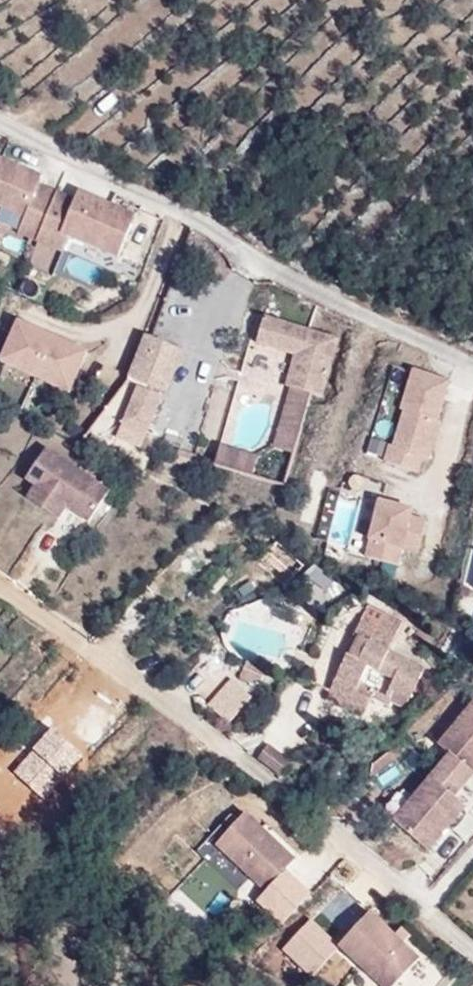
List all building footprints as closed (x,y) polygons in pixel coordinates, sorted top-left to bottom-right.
[(0,161),(0,208),(24,217),(17,234),(36,241),(56,193),(37,186),(40,177),(27,172),(24,178),(17,175),(20,169),(0,161)] [(27,172),(20,169),(17,175),(24,178),(27,172)] [(74,201),(56,193),(36,241),(61,252),(68,236),(118,257),(131,224),(122,221),(125,212),(77,193),(74,201)] [(135,216),(125,212),(122,221),(131,224),(135,216)] [(326,398),(343,340),(266,317),(257,345),(295,357),(286,386),(291,387),(313,394),(326,398)] [(87,354),(17,324),(0,364),(71,394),(87,354)] [(182,352),(145,337),(128,379),(166,393),(182,352)] [(389,448),(384,465),(421,476),(437,422),(441,423),(453,382),(413,370),(400,414),(404,415),(394,449),(389,448)] [(124,424),(147,434),(163,396),(139,387),(124,424)] [(313,394),(291,387),(274,448),(296,454),(313,394)] [(259,456),(220,446),(215,470),(253,479),(259,456)] [(33,489),(25,500),(57,521),(67,506),(89,521),(110,491),(47,449),(24,483),(33,489)] [(377,502),(364,558),(400,566),(402,554),(406,555),(407,550),(419,553),(427,519),(413,516),(414,511),(377,502)] [(402,621),(368,605),(355,635),(356,636),(330,692),(366,709),(372,697),(374,692),(375,690),(360,683),(368,666),(394,679),(389,688),(393,690),(389,699),(406,707),(424,668),(388,650),(402,621)] [(266,670),(247,661),(239,678),(258,687),(266,670)] [(366,709),(330,692),(327,699),(363,716),(366,709)] [(389,699),(374,692),(372,697),(386,704),(389,699)] [(439,746),(450,755),(441,767),(463,786),(472,775),(472,705),(439,746)] [(269,743),(258,758),(279,775),(291,761),(269,743)] [(463,786),(441,767),(410,803),(394,822),(428,851),(466,807),(454,797),(463,786)] [(398,793),(382,812),(394,822),(410,803),(398,793)] [(247,814),(217,847),(267,893),(297,860),(247,814)] [(340,951),(378,985),(398,985),(422,961),(372,915),(340,951)] [(282,949),(310,972),(332,945),(304,922),(282,949)]
